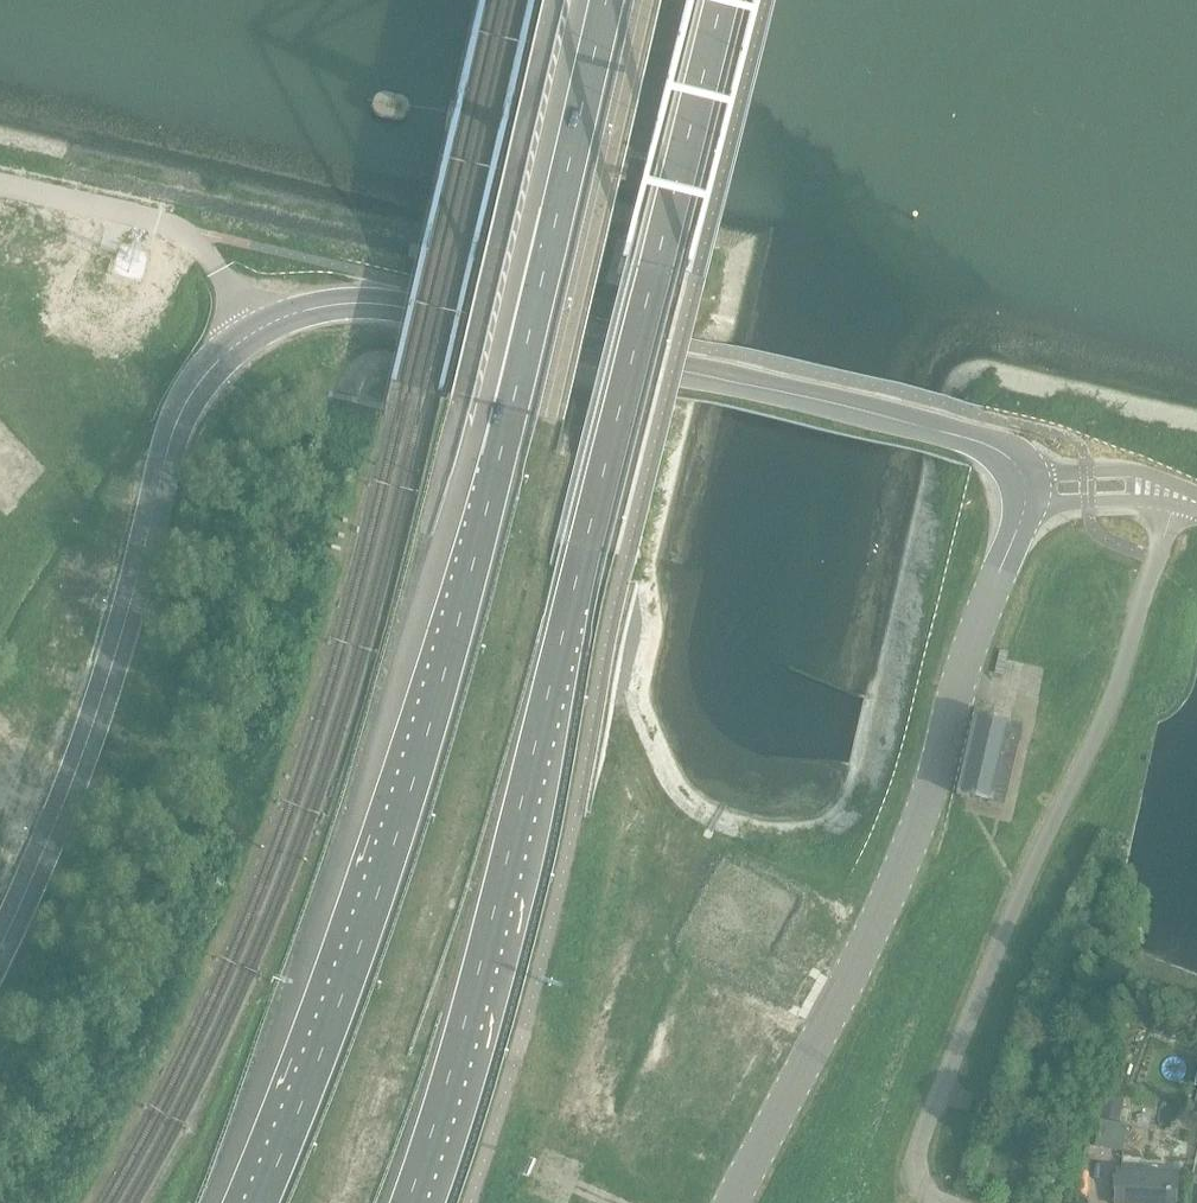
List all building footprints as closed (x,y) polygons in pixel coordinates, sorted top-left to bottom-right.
[(989,800),(989,801),(1003,804),(1020,726),(1007,723),(1006,725),(974,718),(957,793),(989,800)] [(1123,1151),(1129,1125),(1100,1119),(1094,1145),(1123,1151)] [(1118,1169),(1117,1202),(1177,1202),(1178,1172),(1118,1169)]
